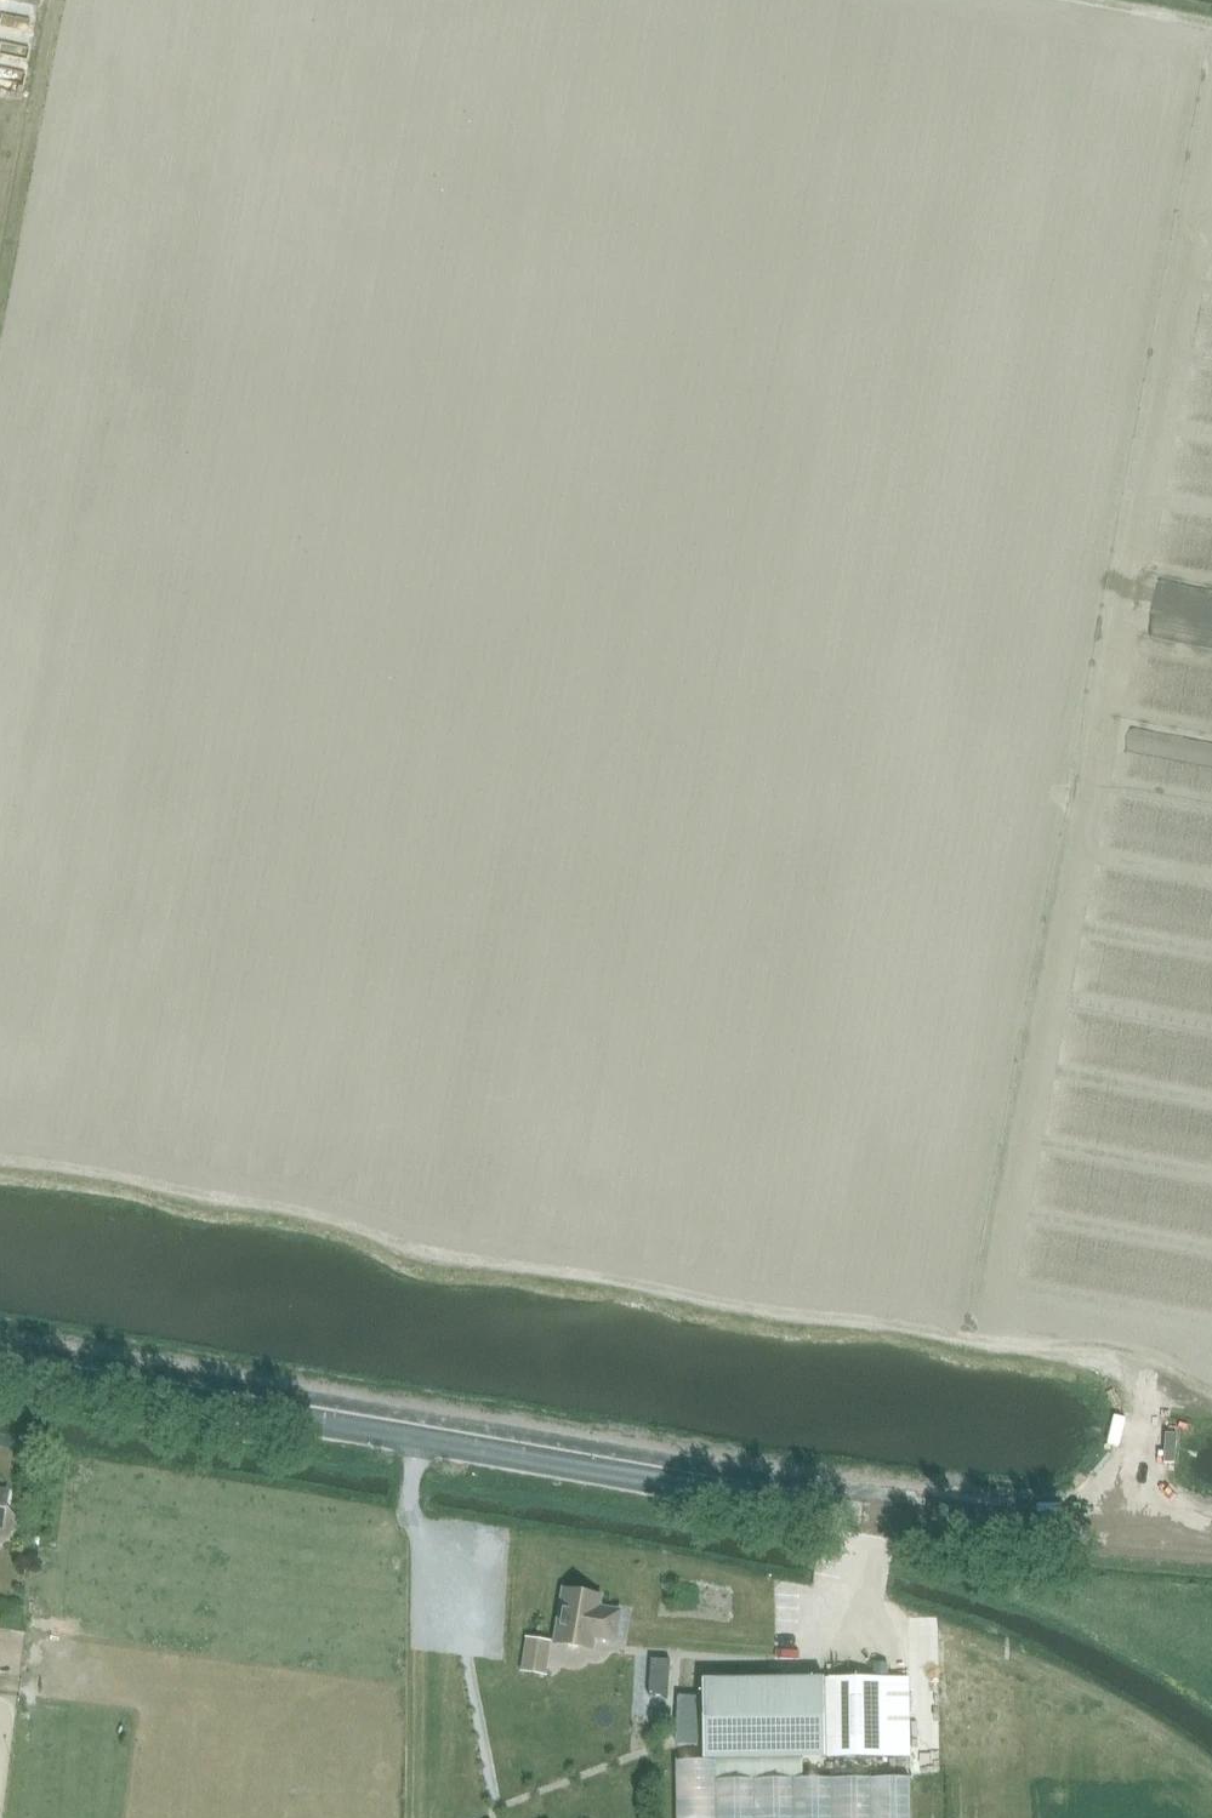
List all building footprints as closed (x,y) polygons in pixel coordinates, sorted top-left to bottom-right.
[(21,1529),(8,1509),(11,1491),(0,1489),(0,1543),(21,1529)] [(616,1639),(621,1610),(606,1608),(606,1611),(599,1609),(601,1595),(565,1589),(557,1642),(592,1647),(594,1636),(616,1639)] [(546,1641),(527,1638),(521,1671),(540,1675),(546,1641)] [(670,1660),(651,1659),(649,1696),(668,1697),(670,1660)] [(910,1757),(909,1678),(703,1680),(703,1758),(910,1757)] [(715,1780),(715,1761),(675,1761),(676,1817),(910,1817),(909,1778),(715,1780)]
